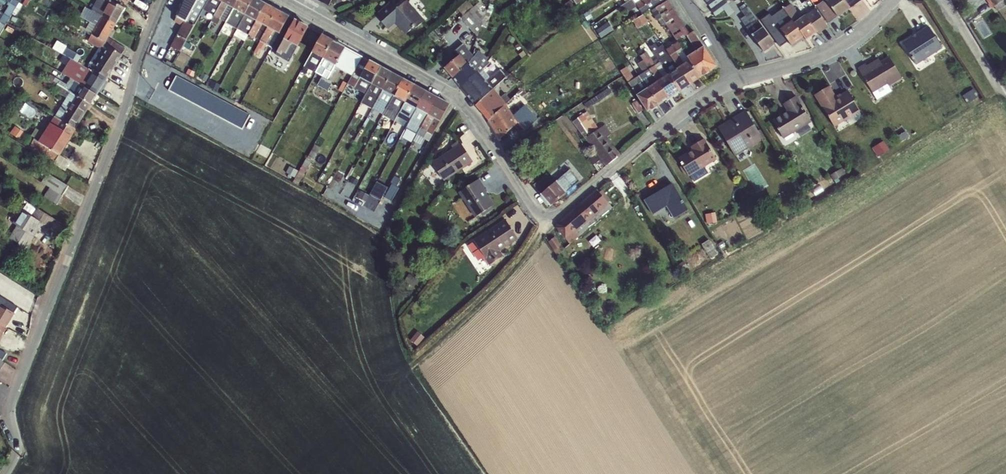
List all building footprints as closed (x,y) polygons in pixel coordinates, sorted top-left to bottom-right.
[(1,19),(0,18),(0,37),(19,1),(17,0),(12,0),(1,19)] [(117,1),(115,0),(103,0),(95,15),(105,21),(118,29),(127,14),(114,7),(117,1)] [(118,2),(128,8),(133,0),(119,0),(118,2)] [(209,0),(183,0),(177,17),(175,17),(172,25),(179,29),(170,47),(180,52),(203,11),(209,0)] [(222,0),(209,0),(203,11),(213,16),(222,0)] [(238,0),(222,0),(213,16),(210,21),(217,25),(220,20),(226,23),(238,0)] [(226,23),(237,29),(253,0),(238,0),(226,23)] [(237,29),(248,35),(266,5),(258,0),(253,0),(237,29)] [(391,1),(378,13),(384,20),(381,23),(388,30),(395,24),(405,35),(414,27),(416,29),(425,21),(406,0),(397,8),(391,1)] [(464,15),(474,5),(470,0),(469,0),(459,9),(464,15)] [(627,3),(621,6),(626,13),(636,7),(639,10),(655,0),(631,0),(627,3)] [(687,56),(701,78),(717,68),(694,31),(689,33),(667,0),(651,11),(657,21),(662,19),(676,42),(686,37),(695,51),(687,56)] [(716,15),(726,9),(730,15),(735,12),(728,0),(707,0),(716,15)] [(783,33),(791,47),(828,25),(817,6),(801,15),(793,1),(763,18),(774,37),(783,33)] [(747,2),(741,7),(746,14),(740,19),(763,51),(776,42),(747,2)] [(464,13),(474,34),(485,29),(481,21),(490,17),(484,3),(464,13)] [(259,42),(276,10),(266,5),(248,35),(259,42)] [(277,51),(294,20),(288,17),(276,10),(259,42),(253,53),(258,56),(261,51),(263,52),(267,46),(277,51)] [(635,19),(639,26),(649,21),(645,14),(635,19)] [(294,20),(277,51),(276,56),(289,63),(308,27),(294,20)] [(118,29),(105,21),(94,40),(107,48),(112,50),(116,53),(115,54),(123,60),(127,54),(110,43),(118,29)] [(943,49),(928,26),(901,43),(916,66),(943,49)] [(315,73),(333,41),(321,35),(304,67),(315,73)] [(107,48),(94,40),(90,47),(103,54),(107,48)] [(333,41),(315,73),(328,80),(335,68),(345,48),(333,41)] [(665,49),(691,85),(701,78),(687,56),(678,42),(665,49)] [(453,79),(473,56),(463,43),(454,51),(457,56),(444,68),(453,79)] [(657,59),(680,92),(691,85),(665,49),(664,47),(659,50),(654,44),(649,47),(657,59)] [(107,48),(103,54),(98,62),(102,65),(112,50),(107,48)] [(345,48),(335,68),(351,76),(362,57),(345,48)] [(108,84),(123,60),(115,54),(116,53),(112,50),(102,65),(95,76),(108,84)] [(642,61),(669,99),(680,92),(657,59),(653,61),(646,52),(640,56),(642,61)] [(473,56),(453,79),(460,88),(483,69),(486,67),(476,55),(473,56)] [(362,57),(351,76),(347,84),(342,81),(337,90),(361,104),(364,100),(381,67),(362,57)] [(865,64),(857,69),(877,101),(892,91),(889,87),(902,79),(889,57),(880,62),(878,59),(867,66),(865,64)] [(639,76),(659,106),(669,99),(642,61),(637,64),(643,73),(639,76)] [(85,72),(78,68),(75,66),(73,70),(76,72),(77,71),(80,73),(76,80),(62,72),(59,77),(76,87),(92,96),(98,100),(108,84),(95,76),(94,78),(89,74),(85,72)] [(381,67),(364,100),(374,106),(392,73),(381,67)] [(659,106),(639,76),(634,78),(626,67),(620,71),(628,83),(648,113),(659,106)] [(483,69),(460,88),(475,106),(493,89),(506,77),(499,69),(489,78),(483,69)] [(392,73),(374,106),(372,110),(383,116),(403,79),(392,73)] [(251,115),(177,76),(169,91),(243,130),(251,115)] [(403,79),(383,116),(394,122),(397,117),(414,85),(403,79)] [(414,85),(397,117),(405,120),(408,113),(412,116),(426,92),(414,85)] [(835,128),(861,112),(848,91),(836,96),(829,86),(814,95),(835,128)] [(92,96),(76,87),(72,93),(61,87),(60,90),(63,92),(92,110),(98,100),(92,96)] [(489,122),(505,105),(493,89),(475,106),(489,122)] [(59,97),(68,103),(56,122),(56,123),(76,135),(92,110),(63,92),(59,97)] [(426,92),(412,116),(409,122),(420,129),(438,98),(426,92)] [(811,123),(796,96),(783,104),(787,111),(772,121),(783,140),(811,123)] [(438,98),(420,129),(418,133),(424,136),(427,133),(432,136),(450,105),(438,98)] [(505,105),(489,122),(500,140),(517,124),(524,133),(538,120),(525,105),(513,115),(511,112),(505,105)] [(763,140),(745,111),(717,128),(735,157),(763,140)] [(57,166),(76,135),(56,123),(41,147),(38,145),(34,151),(57,166)] [(585,139),(606,167),(620,156),(608,137),(612,134),(605,125),(585,139)] [(717,160),(704,139),(690,147),(692,150),(678,159),(689,177),(717,160)] [(431,163),(444,182),(473,162),(461,143),(431,163)] [(547,175),(534,186),(550,207),(580,182),(570,170),(554,183),(547,175)] [(393,200),(404,179),(396,175),(386,197),(393,200)] [(486,190),(480,179),(458,193),(475,218),(494,206),(485,191),(486,190)] [(383,200),(390,185),(377,180),(371,195),(383,200)] [(51,195),(64,203),(69,194),(49,181),(43,189),(51,195)] [(672,184),(644,201),(653,216),(666,208),(674,219),(688,211),(672,184)] [(555,228),(569,245),(612,208),(609,204),(611,201),(602,190),(599,192),(597,190),(557,224),(555,228)] [(58,212),(64,203),(51,195),(45,204),(58,212)] [(60,228),(42,217),(37,226),(24,218),(16,230),(21,233),(13,246),(21,250),(20,252),(28,257),(40,238),(44,241),(49,234),(54,237),(60,228)] [(518,240),(505,219),(473,240),(489,266),(503,257),(500,252),(518,240)] [(7,332),(19,312),(0,300),(0,328),(7,332)] [(5,366),(8,360),(0,355),(0,363),(5,366)]
